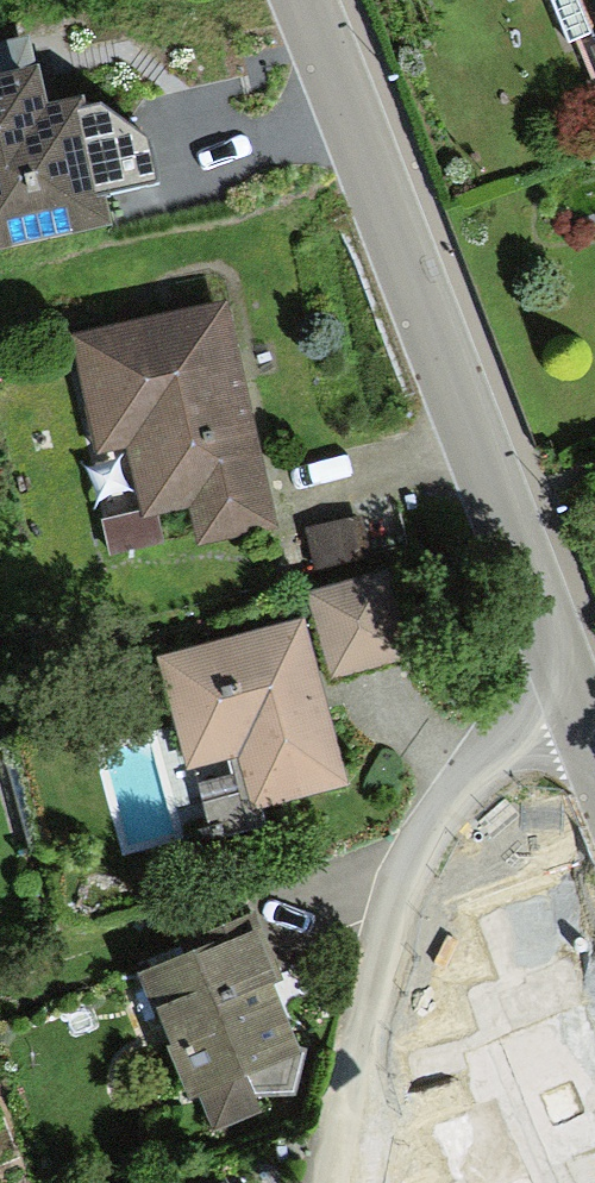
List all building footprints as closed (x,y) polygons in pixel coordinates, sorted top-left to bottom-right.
[(594,55),(594,0),(574,0),(594,55)] [(112,225),(105,193),(158,181),(148,140),(131,127),(100,104),(88,107),(84,93),(49,101),(39,63),(0,72),(0,249),(112,225)] [(243,365),(228,299),(70,335),(99,458),(128,452),(143,517),(188,507),(196,545),(280,526),(243,365)] [(362,513),(301,528),(312,574),(373,559),(362,513)] [(306,594),(331,677),(410,653),(385,570),(306,594)] [(251,809),(348,784),(321,678),(305,618),(158,656),(188,772),(237,759),(251,809)] [(455,969),(520,1127),(594,1093),(594,1028),(539,895),(477,920),(488,944),(455,969)] [(283,980),(253,913),(203,935),(207,944),(138,973),(158,1020),(163,1018),(175,1045),(170,1047),(192,1098),(199,1095),(214,1129),(262,1109),(256,1095),(295,1095),(306,1049),(300,1047),(277,995),(272,984),(283,980)] [(403,1178),(406,1182),(523,1182),(489,1103),(423,1130),(434,1154),(403,1178)]
